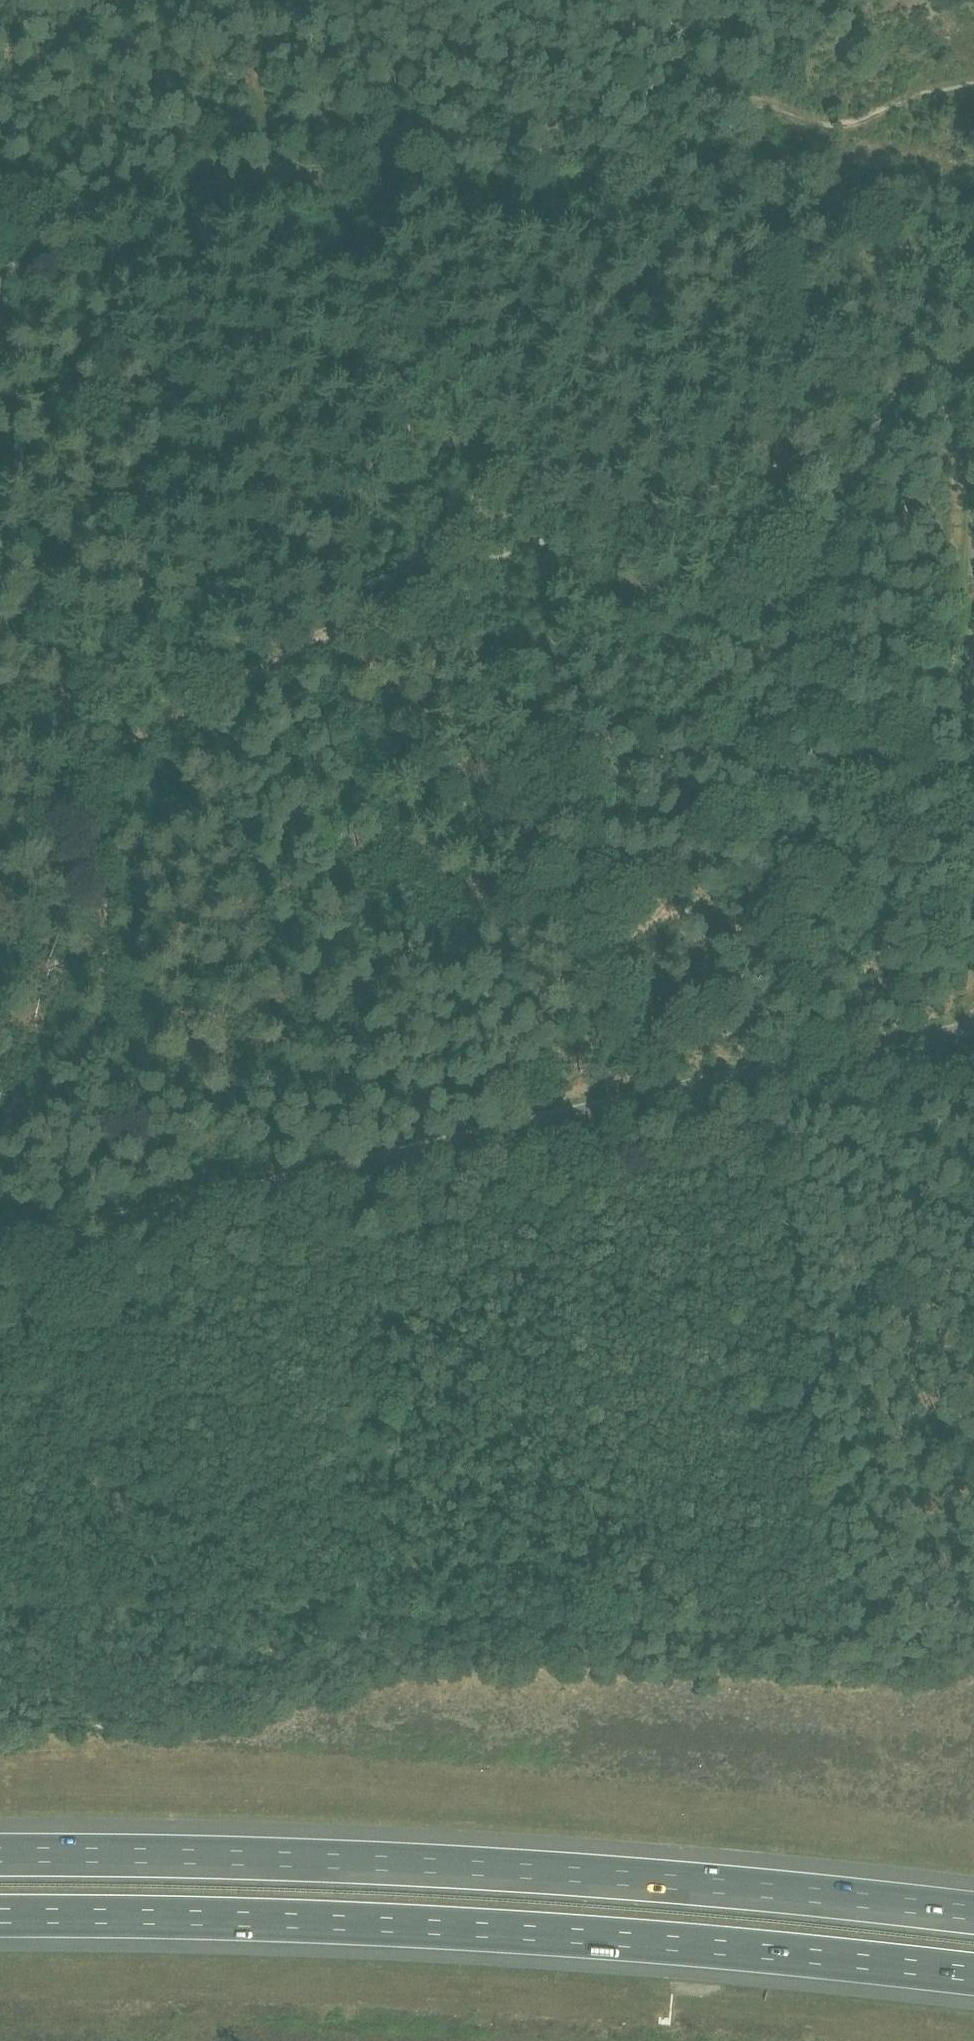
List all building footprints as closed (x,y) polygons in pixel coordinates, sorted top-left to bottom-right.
[(250,1950),(261,1949),(259,1933),(248,1934),(250,1950)] [(320,1950),(322,1940),(305,1936),(303,1946),(320,1950)] [(882,1997),(884,1985),(865,1982),(864,1994),(882,1997)]
